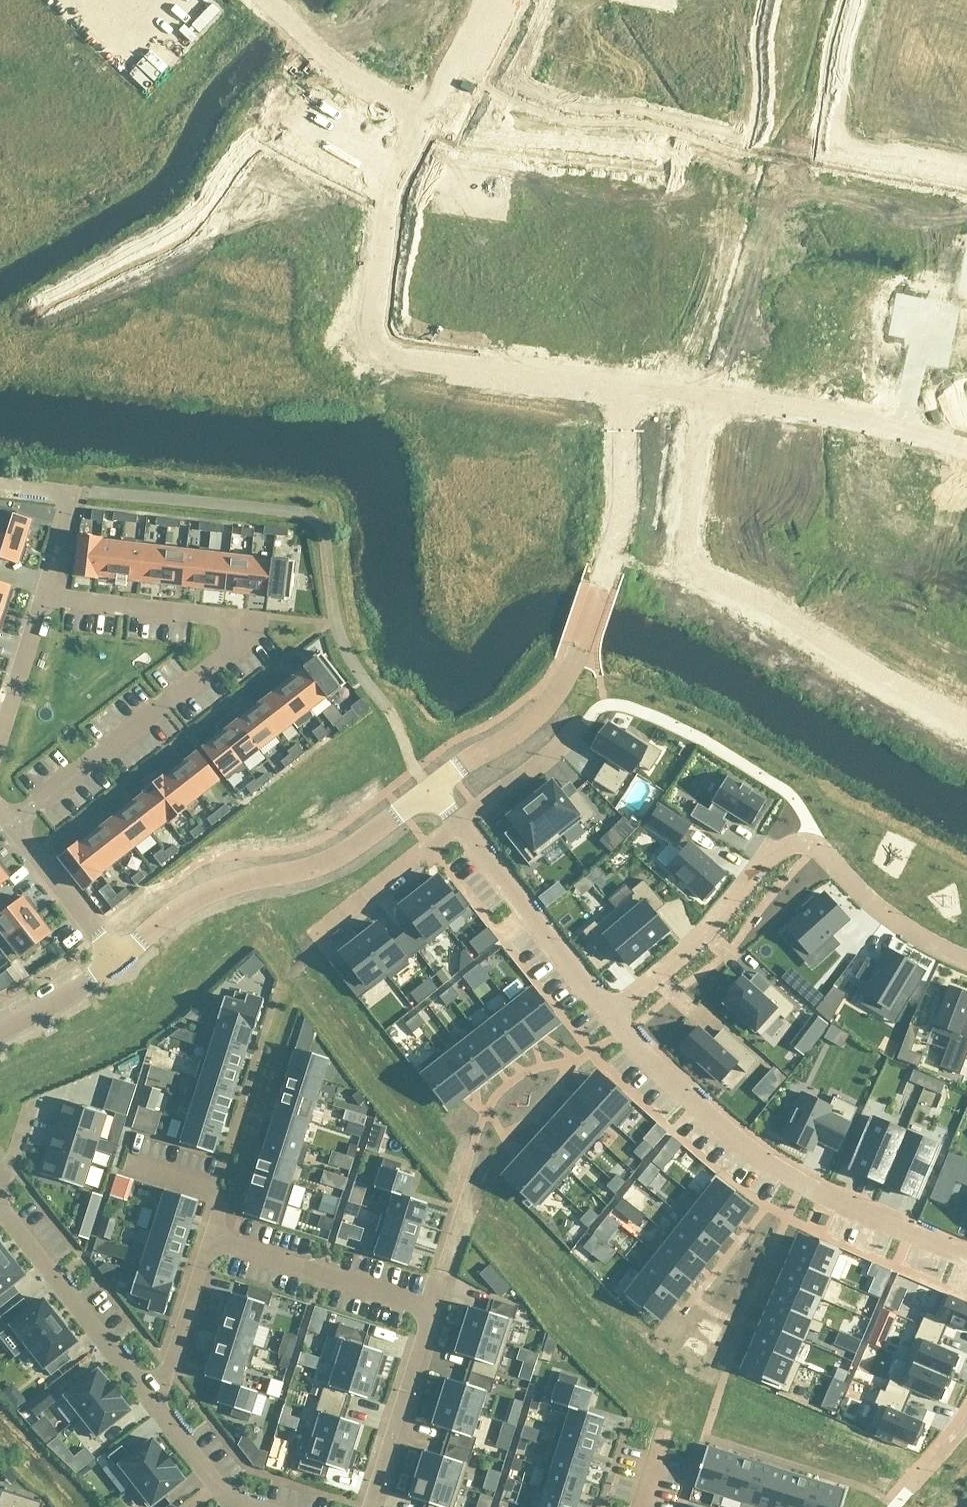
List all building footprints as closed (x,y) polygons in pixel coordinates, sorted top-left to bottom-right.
[(553,8),(561,10),(563,0),(555,0),(553,8)] [(561,10),(569,11),(571,0),(563,0),(561,10)] [(601,2),(598,17),(605,19),(609,3),(601,2)] [(609,3),(605,19),(613,21),(617,5),(609,3)] [(646,11),(642,27),(650,28),(653,13),(646,11)] [(574,57),(566,96),(588,101),(597,62),(574,57)] [(597,62),(588,101),(611,105),(619,67),(597,62)] [(619,67),(611,105),(634,110),(642,71),(619,67)] [(511,229),(510,241),(521,242),(522,230),(511,229)] [(546,233),(544,245),(555,247),(557,234),(546,233)] [(557,234),(555,247),(566,248),(567,236),(557,234)] [(588,238),(587,251),(598,252),(599,240),(588,238)] [(599,240),(598,252),(609,253),(610,241),(599,240)] [(631,244),(630,256),(641,257),(642,245),(631,244)] [(642,245),(641,257),(652,259),(653,247),(642,245)] [(516,258),(514,270),(525,271),(527,259),(516,258)] [(527,259),(525,271),(536,273),(538,260),(527,259)] [(554,263),(552,275),(563,276),(565,264),(554,263)] [(565,264),(563,276),(574,277),(576,265),(565,264)] [(592,267),(591,279),(601,281),(603,269),(592,267)] [(603,269),(601,281),(612,282),(614,270),(603,269)] [(630,272),(629,284),(640,286),(641,274),(630,272)] [(641,274),(640,286),(650,287),(652,275),(641,274)] [(24,543),(31,522),(10,516),(11,512),(0,509),(0,536),(24,543)] [(103,513),(91,512),(90,522),(102,523),(103,513)] [(112,522),(124,523),(125,516),(113,514),(112,522)] [(125,516),(124,523),(136,525),(137,517),(125,516)] [(167,529),(168,521),(156,520),(155,527),(167,529)] [(168,521),(167,529),(178,530),(179,522),(168,521)] [(210,534),(211,526),(199,525),(198,532),(210,534)] [(210,534),(221,535),(222,527),(211,526),(210,534)] [(274,537),(275,529),(264,528),(263,536),(274,537)] [(241,537),(253,539),(253,531),(242,529),(241,537)] [(274,537),(286,539),(287,531),(275,529),(274,537)] [(1,560),(17,565),(18,562),(21,563),(25,553),(21,552),(24,543),(0,536),(0,562),(1,560)] [(100,540),(78,538),(73,577),(96,579),(100,540)] [(96,579),(97,577),(117,580),(121,545),(101,542),(101,540),(100,540),(96,579)] [(117,580),(139,582),(143,547),(143,542),(122,540),(121,545),(117,580)] [(164,550),(143,547),(139,582),(160,585),(164,550)] [(182,587),(203,590),(207,555),(208,550),(199,549),(198,554),(186,552),(182,587)] [(186,552),(164,550),(160,585),(182,587),(186,552)] [(229,557),(207,555),(203,590),(225,592),(229,557)] [(250,560),(229,557),(225,592),(246,595),(250,560)] [(272,560),(271,560),(271,562),(250,560),(246,595),(267,597),(267,599),(272,560)] [(267,599),(289,602),(294,563),(272,560),(267,599)] [(3,609),(5,601),(9,602),(12,592),(9,591),(10,588),(0,585),(0,608),(3,609)] [(345,685),(321,654),(303,668),(327,699),(327,700),(330,704),(337,698),(334,694),(345,685)] [(287,683),(309,711),(325,698),(327,700),(327,699),(303,668),(303,669),(304,670),(287,683)] [(292,724),(309,711),(287,683),(270,696),(292,724)] [(270,696),(253,710),(275,737),(292,724),(270,696)] [(275,737),(253,710),(236,723),(258,751),(275,737)] [(357,719),(357,718),(352,712),(343,719),(348,726),(357,719)] [(348,726),(343,719),(334,727),(339,733),(348,726)] [(236,723),(219,736),(241,764),(258,751),(236,723)] [(319,743),(320,742),(328,736),(321,726),(311,733),(319,743)] [(608,726),(593,750),(607,759),(593,782),(615,796),(648,745),(626,730),(622,736),(608,726)] [(245,770),(241,764),(219,736),(202,750),(226,782),(236,774),(238,776),(245,770)] [(289,756),(294,762),(304,755),(296,745),(287,753),(289,756)] [(201,795),(219,781),(197,754),(179,767),(201,795)] [(294,762),(289,756),(280,763),(285,769),(294,762)] [(184,808),(201,795),(179,767),(163,780),(162,779),(161,779),(185,810),(186,809),(184,808)] [(264,775),(255,782),(260,789),(269,781),(267,779),(265,775),(264,775)] [(697,805),(690,817),(719,835),(726,823),(723,821),(727,814),(750,828),(766,801),(727,777),(710,804),(712,805),(708,811),(697,805)] [(168,823),(185,810),(161,779),(144,792),(168,823)] [(254,781),(245,788),(251,796),(260,789),(255,782),(254,781)] [(533,797),(529,800),(559,839),(580,823),(582,826),(595,816),(575,791),(565,800),(558,792),(551,783),(533,797)] [(168,823),(144,792),(143,793),(145,794),(128,807),(150,835),(166,822),(168,823)] [(525,804),(507,818),(514,827),(521,835),(510,843),(529,868),(541,858),(539,855),(559,839),(529,800),(525,803),(525,804)] [(220,820),(229,812),(224,806),(215,813),(220,820)] [(133,848),(150,835),(128,807),(111,820),(133,848)] [(658,808),(645,828),(675,847),(676,846),(682,852),(667,869),(702,901),(703,900),(705,902),(716,890),(714,888),(724,876),(689,844),(688,845),(681,839),(688,827),(658,808)] [(211,827),(220,820),(215,813),(206,820),(211,827)] [(639,822),(633,817),(629,823),(636,827),(639,822)] [(635,831),(623,819),(613,828),(626,840),(635,831)] [(116,861),(133,848),(111,820),(94,834),(116,861)] [(194,840),(203,833),(198,827),(189,834),(194,840)] [(99,874),(116,861),(94,834),(78,847),(76,845),(100,876),(101,876),(99,874)] [(82,890),(100,876),(76,845),(58,859),(82,890)] [(173,846),(164,853),(169,859),(178,852),(173,846)] [(162,850),(152,857),(160,867),(169,859),(164,853),(162,850)] [(7,880),(6,878),(8,875),(2,867),(0,868),(0,885),(7,880)] [(594,885),(604,876),(597,868),(587,877),(594,885)] [(130,880),(135,886),(144,879),(139,873),(130,880)] [(438,879),(419,893),(445,926),(445,925),(470,907),(459,893),(453,898),(438,879)] [(633,895),(615,911),(647,949),(667,932),(653,915),(649,911),(660,902),(643,881),(630,892),(633,895)] [(121,903),(130,896),(125,889),(116,897),(121,903)] [(557,900),(549,890),(538,899),(546,909),(557,900)] [(419,893),(400,908),(414,926),(429,945),(448,929),(445,925),(445,926),(419,893)] [(801,916),(787,929),(787,930),(809,954),(830,936),(846,921),(824,896),(817,902),(813,897),(797,912),(801,916)] [(111,910),(121,903),(116,897),(106,904),(111,910)] [(1,900),(0,901),(0,939),(3,943),(6,940),(36,916),(31,910),(34,907),(27,899),(24,901),(22,899),(9,909),(1,900)] [(594,923),(581,933),(599,954),(610,944),(628,966),(647,949),(615,911),(597,926),(594,923)] [(35,950),(33,947),(50,934),(36,916),(6,940),(20,958),(22,956),(24,959),(35,950)] [(378,926),(359,940),(388,977),(387,978),(390,981),(409,966),(407,962),(392,943),(378,926)] [(429,945),(414,926),(403,934),(418,953),(429,945)] [(487,929),(468,944),(479,958),(498,943),(487,929)] [(407,962),(418,953),(403,934),(392,943),(407,962)] [(359,940),(340,955),(354,973),(369,992),(387,978),(388,977),(359,940)] [(866,959),(854,979),(866,987),(861,995),(887,1010),(897,993),(909,1000),(921,981),(909,974),(913,968),(887,953),(878,967),(866,959)] [(254,957),(239,970),(248,980),(263,967),(254,957)] [(485,961),(478,966),(486,976),(492,971),(485,961)] [(478,966),(464,978),(475,992),(489,981),(486,976),(478,966)] [(443,969),(435,975),(443,986),(448,983),(451,980),(443,969)] [(0,976),(0,993),(16,985),(6,972),(0,976)] [(369,992),(354,973),(343,981),(357,1000),(369,992)] [(731,995),(723,1004),(760,1038),(779,1017),(784,1021),(795,1009),(769,986),(762,995),(760,997),(741,979),(728,993),(731,995)] [(801,980),(792,990),(814,1009),(822,999),(801,980)] [(411,996),(419,1006),(424,1001),(428,998),(421,988),(411,996)] [(451,988),(445,993),(452,1002),(458,997),(451,988)] [(526,988),(507,1003),(534,1037),(553,1022),(549,1017),(552,1014),(554,1013),(541,998),(540,998),(536,1001),(528,991),(526,988)] [(931,1032),(950,1040),(939,1068),(959,1076),(966,1054),(966,1022),(965,1021),(966,1016),(966,995),(948,988),(931,1032)] [(224,998),(217,1020),(254,1031),(263,1001),(246,995),(246,996),(235,993),(232,1001),(224,998)] [(445,993),(438,998),(446,1007),(452,1002),(445,993)] [(829,1024),(838,1008),(824,1000),(815,1012),(829,1024)] [(507,1003),(490,1016),(517,1050),(534,1037),(507,1003)] [(192,1012),(186,1019),(201,1024),(204,1015),(192,1012)] [(417,1015),(411,1020),(418,1029),(425,1024),(417,1015)] [(490,1016),(473,1030),(500,1063),(517,1050),(490,1016)] [(212,1041),(245,1051),(252,1031),(253,1032),(254,1031),(217,1020),(218,1021),(212,1041)] [(314,1032),(304,1020),(299,1037),(311,1041),(314,1032)] [(411,1020),(405,1025),(412,1034),(418,1029),(411,1020)] [(831,1026),(824,1038),(841,1048),(848,1036),(831,1026)] [(681,1049),(679,1051),(689,1060),(691,1058),(719,1083),(735,1065),(746,1074),(757,1062),(727,1034),(716,1046),(711,1042),(697,1029),(680,1048),(681,1049)] [(209,1049),(212,1040),(179,1030),(170,1037),(209,1049)] [(473,1030),(456,1043),(459,1047),(483,1077),(500,1063),(473,1030)] [(201,1060),(239,1072),(245,1051),(212,1041),(206,1061),(201,1059),(201,1060)] [(443,1059),(442,1060),(466,1090),(483,1077),(459,1047),(443,1059)] [(288,1071),(322,1082),(328,1060),(295,1050),(288,1071)] [(437,1052),(418,1067),(423,1074),(431,1084),(426,1088),(438,1104),(440,1103),(443,1100),(447,1105),(466,1090),(442,1060),(443,1059),(437,1052)] [(162,1057),(154,1055),(150,1067),(158,1069),(162,1057)] [(194,1080),(232,1093),(239,1072),(201,1060),(194,1080)] [(158,1069),(150,1067),(147,1078),(158,1082),(162,1070),(158,1069)] [(288,1071),(282,1091),(315,1102),(322,1082),(288,1071)] [(908,1082),(922,1088),(927,1077),(913,1071),(908,1082)] [(927,1077),(922,1088),(939,1095),(943,1084),(927,1077)] [(598,1079),(582,1097),(610,1122),(610,1123),(616,1129),(633,1111),(627,1106),(617,1097),(620,1093),(621,1092),(607,1079),(606,1080),(602,1083),(598,1079)] [(188,1101),(226,1113),(232,1093),(194,1080),(188,1101)] [(320,1126),(327,1106),(315,1102),(282,1091),(275,1112),(309,1122),(320,1126)] [(365,1102),(358,1093),(351,1098),(358,1107),(365,1102)] [(803,1095),(782,1138),(809,1151),(816,1137),(823,1140),(822,1143),(837,1150),(856,1109),(833,1098),(828,1107),(803,1095)] [(141,1097),(138,1108),(151,1112),(153,1112),(156,1102),(141,1097)] [(582,1097),(568,1113),(596,1138),(610,1123),(610,1122),(582,1097)] [(54,1126),(98,1140),(106,1115),(62,1101),(54,1126)] [(181,1122),(219,1134),(226,1113),(188,1101),(188,1102),(192,1103),(186,1122),(182,1121),(181,1122)] [(151,1112),(138,1108),(134,1122),(147,1126),(151,1112)] [(302,1143),(309,1122),(275,1112),(269,1132),(302,1143)] [(553,1129),(581,1155),(596,1138),(568,1113),(553,1129)] [(871,1117),(848,1170),(882,1184),(904,1131),(871,1117)] [(364,1126),(348,1121),(344,1134),(361,1138),(364,1126)] [(213,1155),(219,1134),(181,1122),(175,1143),(213,1155)] [(373,1124),(369,1138),(380,1141),(385,1127),(373,1124)] [(47,1150),(91,1165),(98,1140),(54,1126),(47,1150)] [(114,1127),(109,1143),(118,1146),(123,1130),(114,1127)] [(553,1129),(538,1145),(567,1171),(568,1170),(581,1155),(553,1129)] [(904,1131),(882,1184),(915,1198),(937,1145),(904,1131)] [(269,1132),(262,1153),(296,1164),(302,1166),(309,1145),(302,1143),(269,1132)] [(643,1142),(638,1148),(647,1156),(652,1150),(643,1142)] [(107,1143),(103,1154),(114,1158),(118,1146),(109,1143),(107,1143)] [(357,1148),(349,1145),(345,1157),(354,1160),(357,1148)] [(538,1145),(524,1161),(555,1189),(571,1173),(568,1170),(567,1171),(538,1145)] [(638,1148),(632,1154),(641,1162),(647,1156),(638,1148)] [(91,1165),(47,1150),(39,1175),(83,1189),(91,1165)] [(255,1174),(289,1184),(296,1164),(262,1153),(262,1154),(255,1174)] [(657,1153),(649,1163),(656,1168),(663,1159),(657,1153)] [(961,1185),(965,1176),(966,1177),(966,1162),(948,1154),(939,1176),(929,1200),(945,1207),(955,1183),(961,1185)] [(345,1157),(342,1156),(338,1167),(350,1171),(354,1160),(345,1157)] [(389,1192),(408,1198),(414,1178),(399,1173),(401,1165),(383,1160),(374,1189),(388,1194),(389,1192)] [(524,1161),(508,1178),(512,1182),(509,1186),(508,1187),(523,1200),(524,1199),(527,1196),(537,1205),(539,1207),(555,1189),(524,1161)] [(649,1163),(642,1172),(648,1178),(656,1168),(649,1163)] [(294,1186),(289,1184),(255,1174),(249,1194),(287,1206),(294,1186)] [(715,1175),(696,1200),(727,1225),(742,1206),(732,1198),(734,1195),(736,1192),(715,1175)] [(130,1180),(116,1176),(110,1197),(117,1200),(123,1202),(130,1180)] [(346,1180),(335,1176),(332,1187),(343,1191),(346,1180)] [(616,1176),(611,1182),(620,1190),(625,1184),(616,1176)] [(611,1182),(605,1188),(614,1196),(620,1190),(611,1182)] [(153,1211),(191,1223),(198,1202),(164,1191),(158,1212),(153,1210),(153,1211)] [(382,1213),(420,1225),(427,1204),(408,1198),(389,1192),(388,1194),(393,1195),(387,1214),(382,1213)] [(242,1216),(280,1228),(287,1206),(249,1194),(242,1216)] [(350,1194),(347,1203),(348,1203),(359,1206),(362,1197),(350,1194)] [(324,1196),(321,1205),(335,1210),(338,1200),(324,1196)] [(117,1200),(110,1197),(106,1209),(113,1211),(117,1200)] [(612,1210),(624,1219),(633,1208),(621,1199),(612,1210)] [(696,1200),(682,1218),(713,1243),(727,1225),(696,1200)] [(348,1203),(344,1215),(357,1219),(361,1207),(359,1206),(348,1203)] [(589,1210),(584,1216),(593,1224),(598,1218),(589,1210)] [(147,1232),(185,1244),(191,1223),(153,1211),(147,1232)] [(82,1212),(74,1236),(88,1240),(95,1216),(82,1212)] [(375,1234),(414,1246),(420,1225),(382,1213),(375,1234)] [(584,1216),(579,1222),(587,1230),(593,1224),(584,1216)] [(334,1221),(321,1217),(317,1228),(330,1232),(334,1221)] [(115,1221),(103,1218),(97,1236),(109,1241),(115,1221)] [(682,1218),(667,1236),(699,1261),(713,1243),(682,1218)] [(341,1224),(336,1239),(347,1243),(348,1239),(352,1227),(341,1224)] [(602,1224),(594,1235),(604,1243),(613,1232),(602,1224)] [(144,1254),(178,1264),(185,1244),(147,1232),(146,1232),(151,1234),(144,1254)] [(375,1234),(369,1255),(407,1267),(414,1246),(375,1234)] [(592,1234),(585,1244),(591,1249),(599,1240),(592,1234)] [(667,1236),(653,1254),(685,1279),(699,1261),(667,1236)] [(96,1238),(93,1250),(110,1255),(113,1244),(96,1238)] [(803,1242),(794,1264),(831,1280),(832,1279),(838,1282),(846,1263),(835,1258),(839,1249),(818,1240),(817,1243),(815,1247),(803,1242)] [(8,1257),(1,1248),(0,1247),(0,1263),(8,1257)] [(134,1273),(173,1285),(172,1284),(178,1264),(144,1254),(138,1273),(135,1272),(134,1273)] [(653,1254),(639,1271),(671,1296),(685,1279),(653,1254)] [(0,1263),(0,1309),(19,1294),(12,1286),(23,1277),(13,1263),(8,1257),(0,1263)] [(103,1277),(109,1285),(115,1267),(105,1264),(97,1270),(103,1277)] [(794,1264),(785,1285),(817,1299),(822,1301),(831,1280),(794,1264)] [(872,1265),(868,1276),(886,1284),(890,1273),(872,1265)] [(643,1275),(625,1298),(640,1310),(641,1309),(644,1305),(656,1315),(671,1296),(639,1271),(639,1272),(643,1275)] [(134,1273),(128,1294),(141,1298),(138,1306),(147,1309),(147,1310),(164,1316),(173,1285),(134,1273)] [(502,1282),(493,1290),(500,1297),(509,1290),(507,1287),(502,1282)] [(785,1285),(776,1306),(823,1326),(823,1325),(809,1319),(817,1299),(785,1285)] [(904,1289),(893,1285),(883,1307),(894,1311),(904,1289)] [(264,1305),(264,1306),(268,1307),(272,1294),(249,1287),(245,1299),(264,1305)] [(231,1294),(224,1315),(258,1326),(264,1306),(264,1305),(245,1299),(231,1294)] [(920,1326),(943,1336),(948,1324),(966,1332),(966,1305),(943,1294),(934,1316),(926,1313),(920,1326)] [(28,1348),(60,1323),(43,1301),(31,1310),(26,1304),(2,1323),(24,1351),(28,1348)] [(462,1331),(506,1345),(517,1309),(493,1301),(490,1314),(470,1308),(468,1312),(464,1310),(458,1328),(463,1330),(462,1331)] [(776,1306),(767,1327),(800,1341),(804,1343),(809,1331),(819,1335),(823,1326),(776,1306)] [(895,1316),(882,1311),(874,1330),(887,1335),(895,1316)] [(218,1335),(251,1346),(258,1326),(224,1315),(218,1335)] [(60,1323),(28,1348),(50,1376),(71,1360),(64,1352),(75,1343),(65,1330),(65,1329),(60,1323)] [(864,1336),(866,1329),(854,1324),(849,1337),(861,1342),(864,1336)] [(331,1363),(374,1377),(375,1375),(379,1377),(385,1359),(381,1357),(382,1353),(363,1347),(366,1334),(339,1326),(335,1339),(338,1340),(331,1363)] [(920,1326),(905,1361),(947,1379),(951,1370),(955,1372),(961,1358),(937,1348),(943,1336),(920,1326)] [(767,1327),(758,1348),(800,1366),(800,1365),(791,1361),(800,1341),(767,1327)] [(470,1373),(494,1381),(506,1345),(462,1331),(462,1333),(457,1331),(451,1349),(456,1351),(455,1355),(474,1361),(470,1373)] [(211,1357),(244,1368),(249,1369),(256,1347),(251,1346),(218,1335),(211,1357)] [(297,1339),(285,1335),(279,1354),(291,1358),(297,1339)] [(849,1339),(844,1349),(855,1354),(859,1343),(849,1339)] [(546,1340),(543,1351),(552,1354),(556,1344),(546,1340)] [(758,1348),(749,1370),(763,1376),(762,1380),(760,1383),(787,1394),(800,1366),(758,1348)] [(291,1359),(282,1356),(279,1368),(286,1370),(291,1359)] [(238,1388),(238,1387),(244,1368),(211,1357),(204,1378),(223,1384),(238,1388)] [(880,1391),(879,1391),(907,1403),(912,1391),(941,1404),(947,1390),(944,1388),(947,1379),(905,1361),(904,1362),(908,1363),(899,1384),(889,1380),(884,1393),(880,1391)] [(320,1399),(344,1407),(347,1394),(367,1400),(368,1396),(373,1398),(378,1380),(374,1378),(374,1377),(331,1363),(322,1392),(320,1399)] [(524,1363),(519,1378),(530,1382),(535,1366),(524,1363)] [(840,1370),(836,1381),(843,1384),(848,1373),(840,1370)] [(113,1392),(97,1372),(61,1400),(77,1420),(113,1392)] [(439,1403),(477,1415),(484,1393),(490,1395),(494,1381),(470,1373),(466,1386),(447,1380),(446,1384),(441,1382),(436,1399),(440,1401),(439,1403)] [(570,1408),(584,1413),(591,1392),(575,1387),(578,1380),(560,1374),(550,1404),(569,1410),(570,1408)] [(822,1404),(820,1408),(837,1415),(849,1387),(832,1379),(831,1383),(838,1399),(822,1404)] [(279,1400),(283,1386),(271,1382),(266,1396),(279,1400)] [(257,1393),(238,1387),(238,1388),(223,1384),(217,1404),(232,1409),(230,1417),(248,1423),(257,1393)] [(320,1399),(322,1392),(312,1389),(310,1396),(320,1399)] [(54,1403),(45,1391),(27,1406),(35,1417),(54,1403)] [(877,1406),(868,1428),(877,1432),(874,1437),(890,1443),(892,1438),(908,1445),(911,1447),(915,1438),(919,1439),(925,1425),(921,1424),(902,1415),(907,1403),(879,1391),(874,1405),(877,1406)] [(128,1412),(113,1392),(77,1420),(92,1440),(128,1412)] [(536,1412),(540,1400),(533,1398),(529,1409),(536,1412)] [(308,1435),(352,1449),(359,1425),(340,1419),(344,1407),(320,1399),(308,1435)] [(447,1445),(471,1453),(476,1439),(470,1437),(477,1415),(439,1403),(432,1427),(451,1433),(447,1445)] [(563,1429),(597,1440),(603,1419),(584,1413),(570,1408),(569,1410),(563,1429)] [(551,1449),(590,1461),(597,1440),(563,1429),(556,1427),(549,1449),(551,1449)] [(523,1428),(520,1438),(527,1441),(535,1443),(538,1432),(523,1428)] [(352,1449),(308,1435),(297,1471),(321,1479),(325,1466),(344,1472),(345,1468),(350,1470),(356,1452),(351,1450),(352,1449)] [(524,1452),(527,1441),(520,1438),(516,1450),(524,1452)] [(107,1458),(130,1488),(166,1460),(152,1441),(130,1458),(121,1447),(107,1458)] [(417,1475),(460,1489),(471,1453),(447,1445),(443,1458),(424,1452),(417,1475)] [(693,1488),(714,1495),(711,1505),(718,1506),(719,1506),(722,1497),(735,1456),(706,1447),(701,1466),(700,1466),(699,1469),(699,1470),(693,1488)] [(545,1470),(583,1482),(590,1461),(551,1449),(545,1470)] [(73,1459),(66,1465),(75,1473),(93,1460),(85,1450),(73,1459)] [(263,1469),(266,1458),(259,1455),(255,1466),(263,1469)] [(722,1497),(741,1504),(740,1506),(749,1506),(762,1465),(735,1456),(722,1497)] [(281,1462),(266,1458),(263,1467),(278,1472),(281,1462)] [(517,1473),(521,1462),(513,1459),(510,1470),(517,1473)] [(130,1488),(146,1506),(149,1506),(183,1481),(166,1460),(130,1488)] [(749,1506),(779,1506),(790,1474),(762,1465),(749,1506)] [(10,1474),(6,1469),(1,1474),(5,1479),(10,1474)] [(543,1492),(577,1503),(583,1482),(545,1470),(539,1491),(543,1492)] [(779,1506),(809,1506),(817,1483),(790,1474),(779,1506)] [(417,1475),(409,1499),(428,1505),(428,1506),(454,1506),(460,1489),(417,1475)] [(511,1493),(514,1482),(507,1480),(503,1491),(511,1493)] [(809,1506),(841,1506),(846,1492),(817,1483),(809,1506)] [(43,1504),(1,1490),(0,1492),(0,1506),(42,1506),(43,1504)] [(577,1503),(543,1492),(538,1506),(575,1506),(577,1503)]
